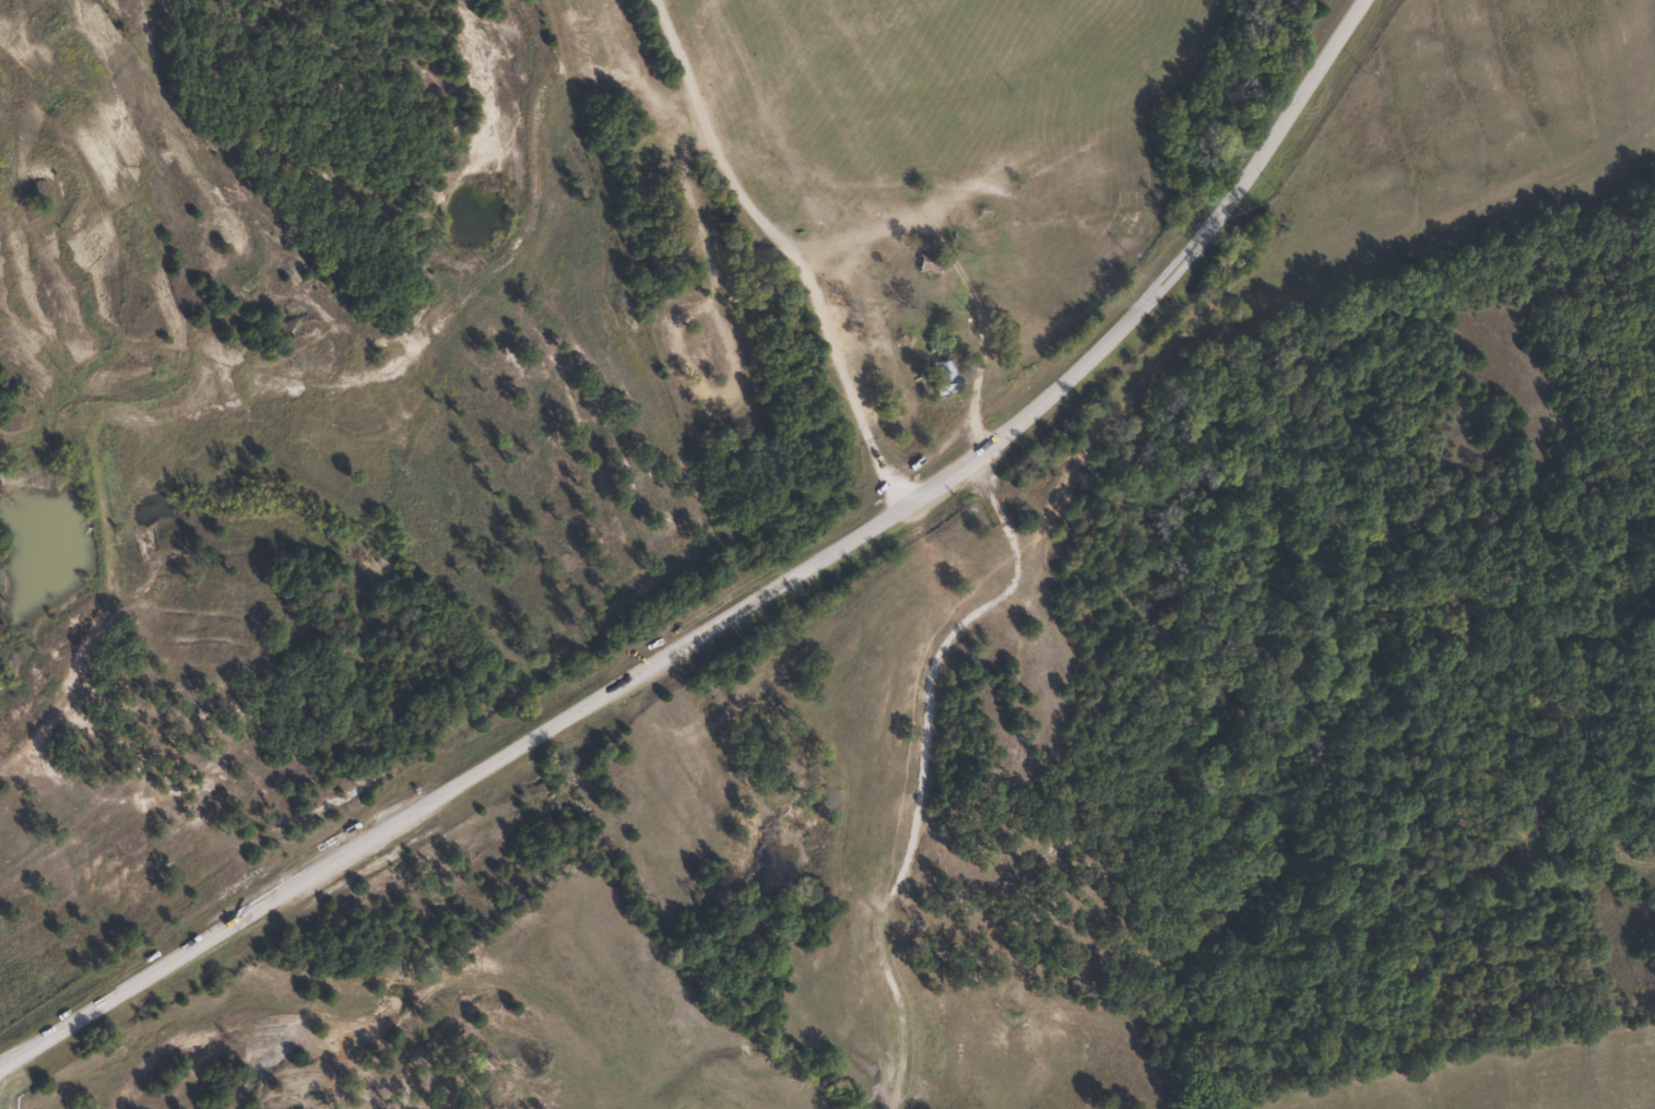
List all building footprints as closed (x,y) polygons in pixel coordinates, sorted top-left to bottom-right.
[(932,395),(947,394),(946,383),(954,383),(951,359),(929,362),(932,395)]
